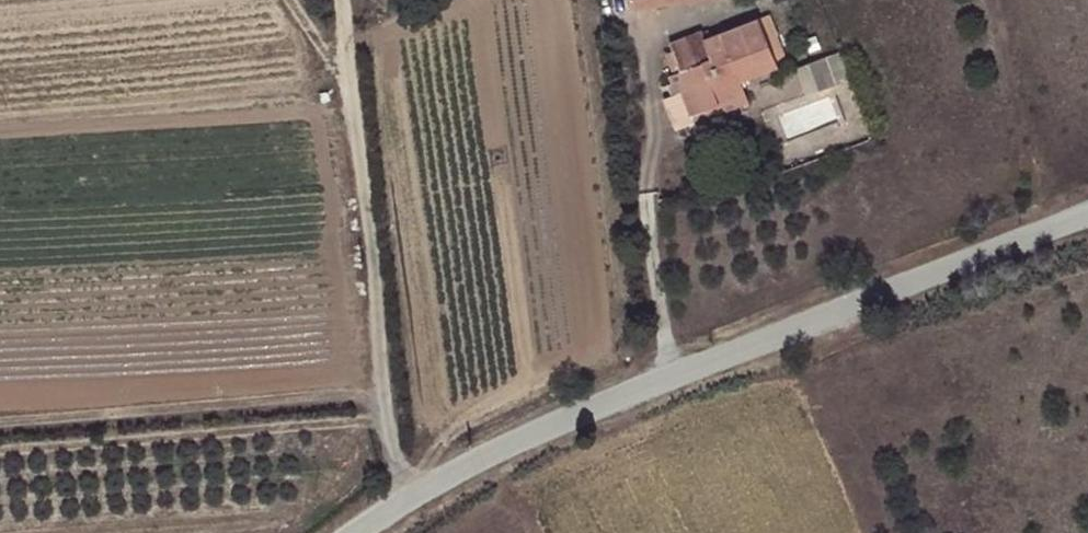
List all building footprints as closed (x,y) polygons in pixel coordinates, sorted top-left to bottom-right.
[(634,10),(690,0),(633,0),(634,10)] [(769,11),(758,16),(776,62),(787,58),(769,11)] [(776,62),(758,16),(705,37),(701,29),(668,42),(686,91),(682,93),(690,116),(692,115),(738,97),(734,88),(744,85),(741,77),(776,62)] [(804,37),(808,49),(820,45),(815,32),(804,37)] [(841,48),(808,60),(818,88),(851,76),(841,48)] [(818,88),(808,60),(795,65),(805,93),(818,88)] [(690,116),(682,93),(665,99),(676,130),(695,123),(692,115),(690,116)]
